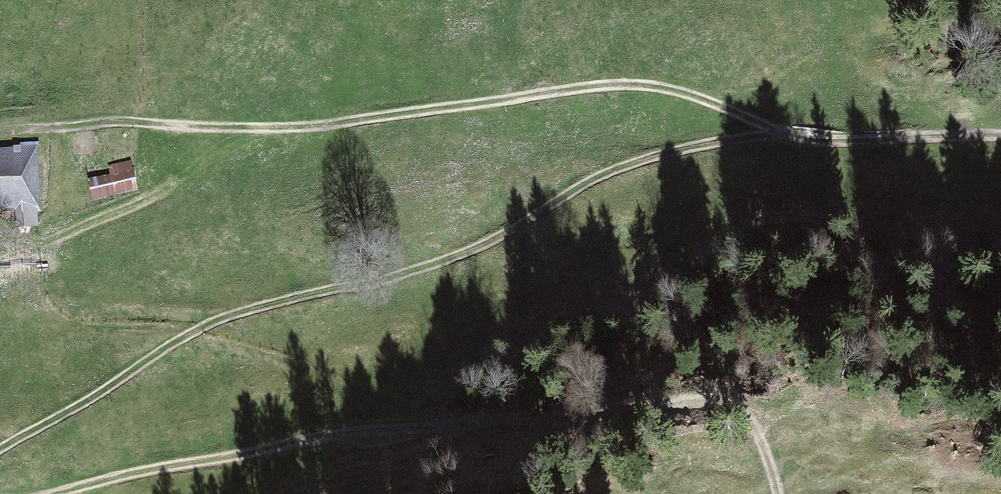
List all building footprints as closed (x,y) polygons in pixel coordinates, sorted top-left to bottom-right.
[(17,228),(39,227),(38,213),(44,208),(40,145),(20,146),(20,156),(0,157),(0,207),(16,207),(17,228)] [(109,173),(88,178),(93,197),(137,187),(130,159),(107,164),(109,173)]
